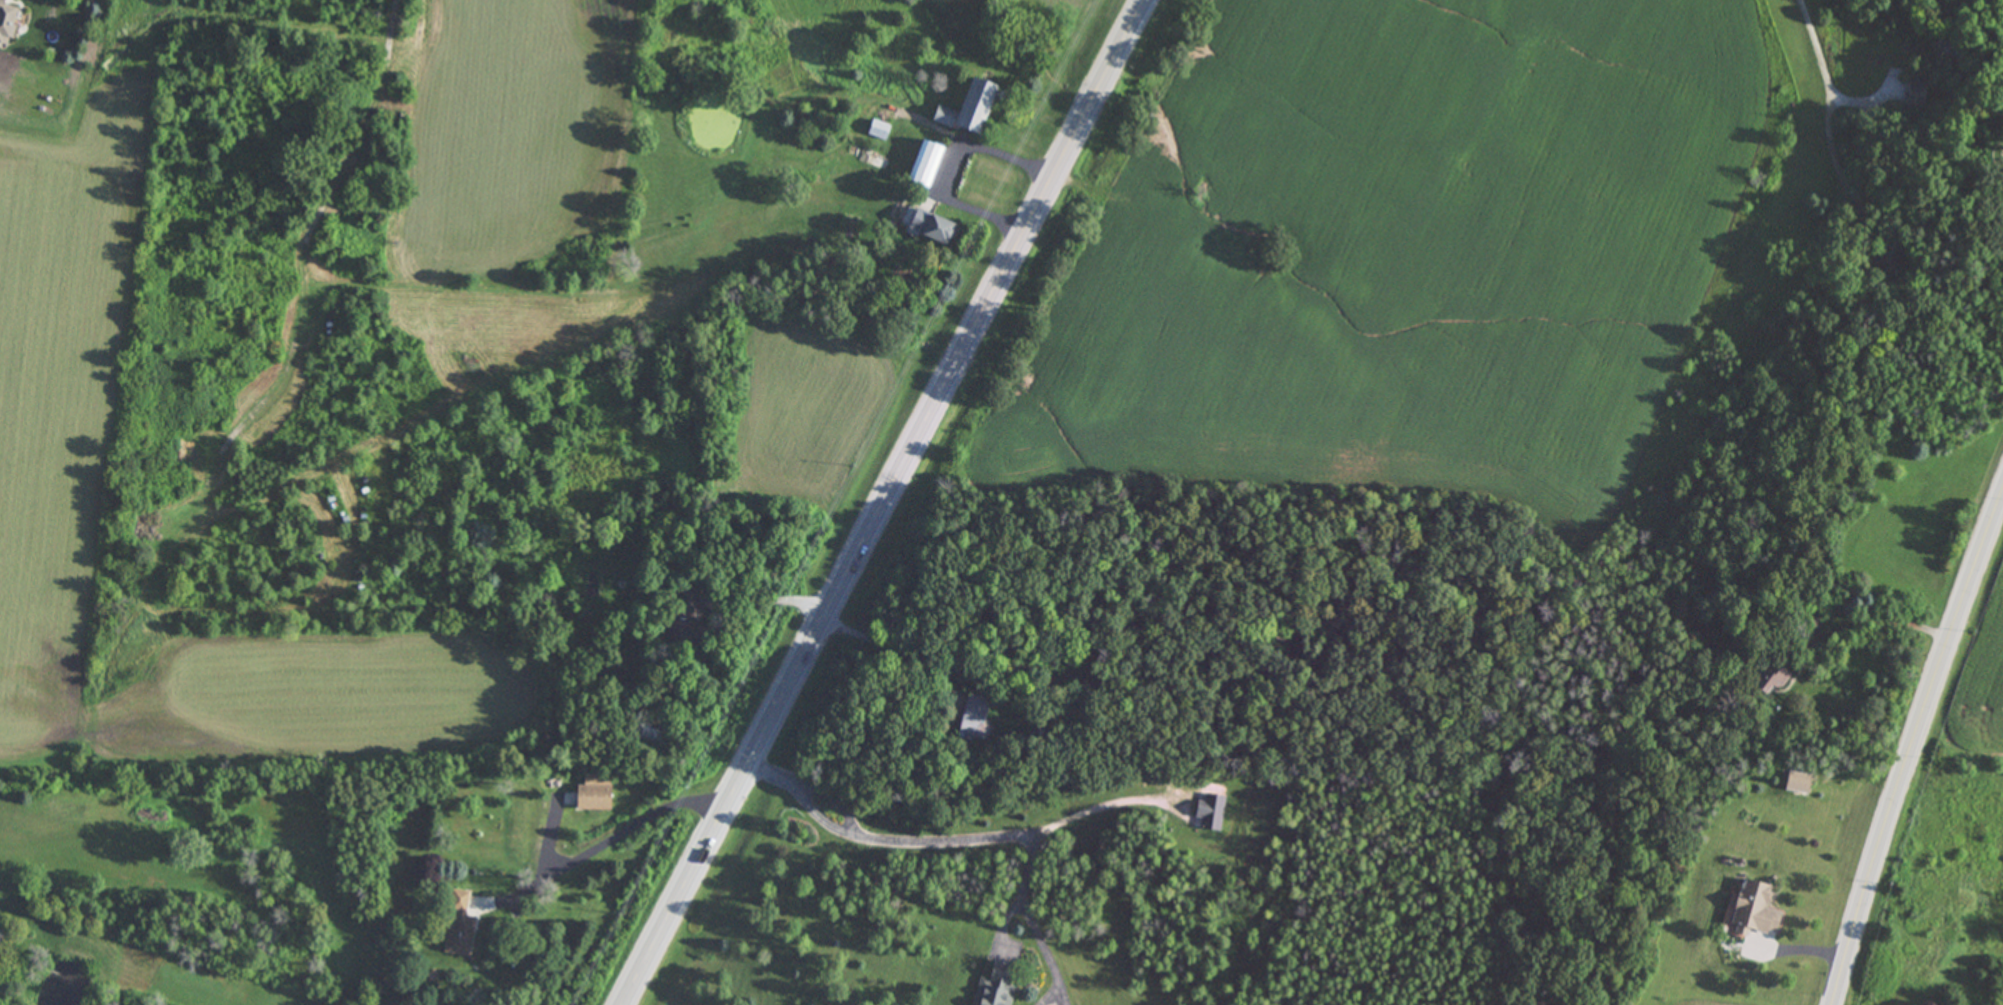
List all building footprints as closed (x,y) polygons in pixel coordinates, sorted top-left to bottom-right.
[(5,47),(15,12),(0,7),(0,46),(5,47)] [(978,137),(994,86),(967,78),(956,112),(934,105),(929,121),(978,137)] [(1907,83),(1903,105),(1923,109),(1927,87),(1907,83)] [(867,136),(885,140),(888,125),(869,122),(867,136)] [(929,189),(941,147),(919,141),(907,183),(929,189)] [(904,229),(942,246),(952,225),(913,208),(904,229)] [(1767,685),(1777,691),(1787,675),(1758,657),(1742,684),(1761,696),(1767,685)] [(985,738),(987,722),(983,722),(987,699),(962,695),(955,733),(985,738)] [(661,734),(640,724),(632,740),(652,750),(661,734)] [(1806,794),(1810,776),(1786,771),(1782,790),(1806,794)] [(611,811),(611,775),(582,775),(582,786),(575,786),(575,811),(611,811)] [(1221,831),(1222,796),(1203,795),(1202,802),(1194,801),(1193,817),(1200,818),(1200,831),(1221,831)] [(1767,886),(1738,879),(1724,933),(1744,938),(1746,928),(1773,935),(1778,913),(1761,909),(1767,886)] [(441,953),(469,957),(474,918),(464,916),(467,891),(450,889),(441,953)] [(970,1004),(1008,1004),(1012,987),(1006,986),(1010,965),(989,961),(985,979),(976,978),(970,1004)]
